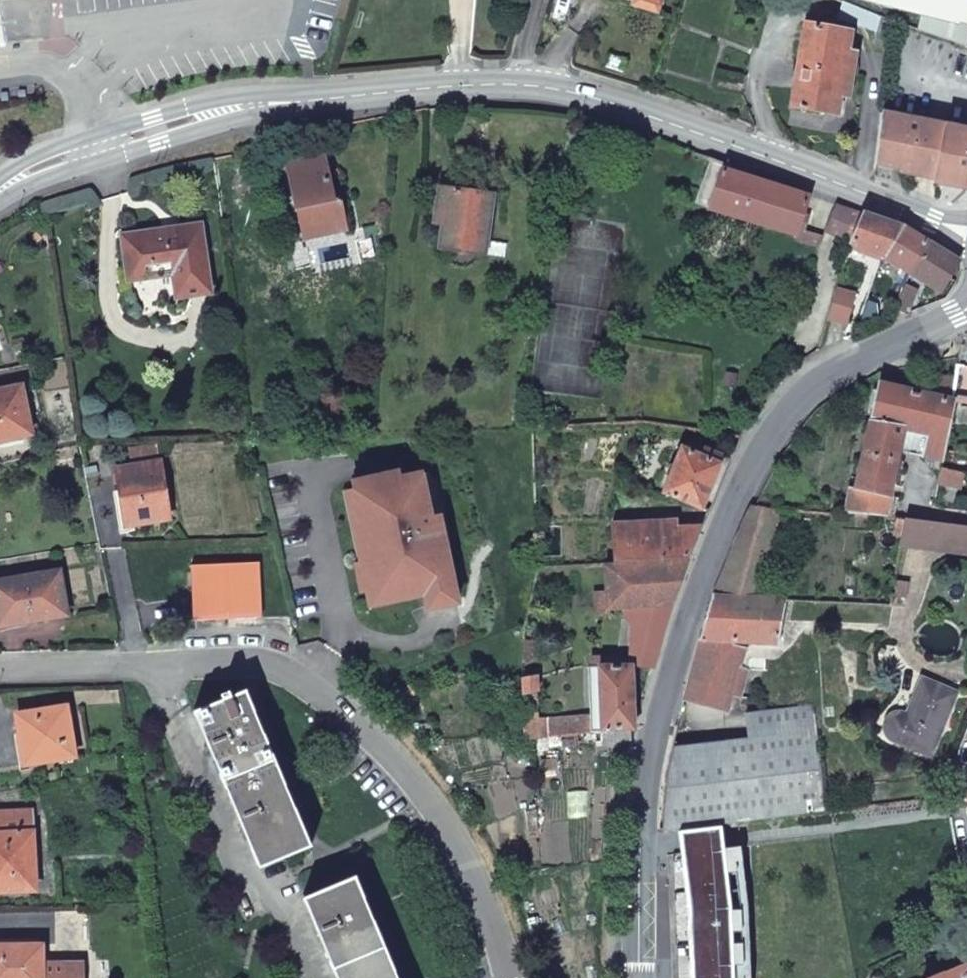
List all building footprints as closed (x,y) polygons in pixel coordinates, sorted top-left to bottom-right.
[(659,0),(618,0),(656,11),(659,0)] [(837,0),(809,0),(808,6),(876,29),(875,45),(889,48),(892,22),(837,0)] [(958,25),(959,22),(964,24),(966,24),(966,0),(860,0),(958,25)] [(743,24),(742,16),(734,16),(735,24),(743,24)] [(804,23),(797,65),(850,74),(855,75),(857,66),(851,65),(853,53),(846,52),(849,32),(804,23)] [(966,48),(966,24),(964,24),(956,44),(966,48)] [(850,74),(797,65),(791,107),(835,115),(839,95),(846,96),(850,74)] [(874,165),(930,180),(929,184),(966,191),(966,130),(882,114),(872,164),(874,165)] [(323,151),(286,160),(305,241),(347,231),(340,197),(334,198),(323,151)] [(725,166),(710,161),(695,205),(710,210),(725,166)] [(731,168),(725,166),(710,210),(797,238),(796,242),(817,249),(822,238),(799,231),(810,199),(731,173),(731,168)] [(446,215),(441,249),(448,251),(449,257),(457,266),(470,264),(476,254),(484,255),(486,242),(493,197),(441,190),(437,213),(446,215)] [(861,217),(835,208),(824,235),(849,245),(861,217)] [(899,229),(861,217),(849,245),(882,258),(899,229)] [(210,294),(200,224),(129,234),(134,280),(171,275),(174,299),(210,294)] [(882,258),(910,274),(928,244),(900,227),(899,229),(882,258)] [(126,281),(134,280),(129,234),(120,235),(126,281)] [(486,242),(484,255),(504,258),(507,245),(486,242)] [(928,244),(910,274),(941,291),(960,263),(928,244)] [(898,309),(908,314),(918,291),(907,286),(898,309)] [(850,297),(833,291),(831,296),(833,297),(849,302),(850,297)] [(833,297),(830,302),(824,322),(841,327),(849,302),(833,297)] [(960,367),(955,396),(966,398),(966,369),(960,367)] [(925,389),(948,395),(951,380),(928,375),(925,389)] [(879,383),(870,420),(902,425),(929,433),(924,455),(942,460),(954,402),(947,400),(923,394),(879,383)] [(32,435),(22,388),(0,392),(0,441),(32,435)] [(947,400),(948,395),(925,389),(923,394),(947,400)] [(902,425),(870,420),(854,489),(850,488),(845,513),(894,517),(898,498),(888,496),(897,449),(902,425)] [(929,433),(902,425),(897,449),(919,454),(924,455),(929,433)] [(132,467),(118,470),(128,526),(170,519),(158,445),(129,449),(132,467)] [(681,448),(663,494),(702,511),(722,458),(705,451),(702,457),(681,448)] [(959,487),(962,473),(941,468),(938,482),(959,487)] [(366,592),(369,607),(424,595),(454,589),(429,473),(400,479),(399,473),(351,483),(352,490),(342,492),(359,563),(354,564),(356,583),(360,594),(366,592)] [(714,592),(699,639),(735,641),(778,644),(786,598),(765,596),(777,510),(751,505),(714,592)] [(966,551),(966,525),(907,518),(902,544),(966,551)] [(612,526),(613,563),(689,560),(702,529),(678,530),(677,522),(612,526)] [(258,554),(196,556),(196,566),(193,566),(196,621),(262,618),(258,554)] [(671,608),(687,563),(605,567),(605,595),(594,595),(594,619),(608,616),(608,611),(623,610),(671,608)] [(0,582),(0,627),(68,616),(60,572),(0,582)] [(908,585),(894,582),(891,597),(906,599),(908,585)] [(454,589),(424,595),(427,610),(457,604),(454,589)] [(653,671),(671,608),(623,610),(624,615),(632,626),(630,657),(618,658),(619,669),(631,669),(653,671)] [(699,639),(685,695),(727,707),(731,695),(739,666),(744,647),(734,645),(735,641),(699,639)] [(524,647),(525,661),(543,657),(542,643),(524,647)] [(630,732),(634,732),(631,669),(619,669),(618,658),(591,662),(591,669),(600,669),(602,732),(630,732)] [(748,669),(739,666),(731,695),(741,697),(748,669)] [(591,734),(602,732),(600,669),(591,669),(589,669),(590,716),(591,734)] [(576,735),(591,734),(590,716),(539,720),(538,678),(522,681),(524,741),(563,737),(576,735)] [(922,681),(907,717),(903,716),(894,717),(888,724),(889,737),(931,757),(957,695),(922,681)] [(194,714),(258,867),(309,845),(245,693),(194,714)] [(697,746),(685,829),(824,813),(810,706),(773,711),(776,737),(748,741),(697,746)] [(16,715),(24,766),(74,758),(65,707),(16,715)] [(745,714),(748,741),(776,737),(773,711),(745,714)] [(629,748),(630,732),(602,732),(601,747),(629,748)] [(576,749),(576,735),(563,737),(563,749),(576,749)] [(659,832),(662,832),(683,829),(685,829),(697,746),(669,750),(662,775),(659,832)] [(33,892),(31,814),(0,815),(0,893),(33,892)] [(685,829),(683,829),(686,853),(722,848),(718,825),(685,829)] [(667,855),(673,977),(748,977),(747,914),(740,846),(722,848),(686,853),(667,855)] [(740,846),(747,914),(748,977),(750,977),(748,913),(742,847),(740,846)] [(335,977),(396,977),(355,877),(302,898),(335,977)] [(67,964),(41,964),(41,946),(0,947),(0,977),(67,977),(67,964)] [(67,964),(67,977),(80,977),(80,964),(67,964)] [(966,964),(931,977),(966,977),(966,967),(966,964)]
